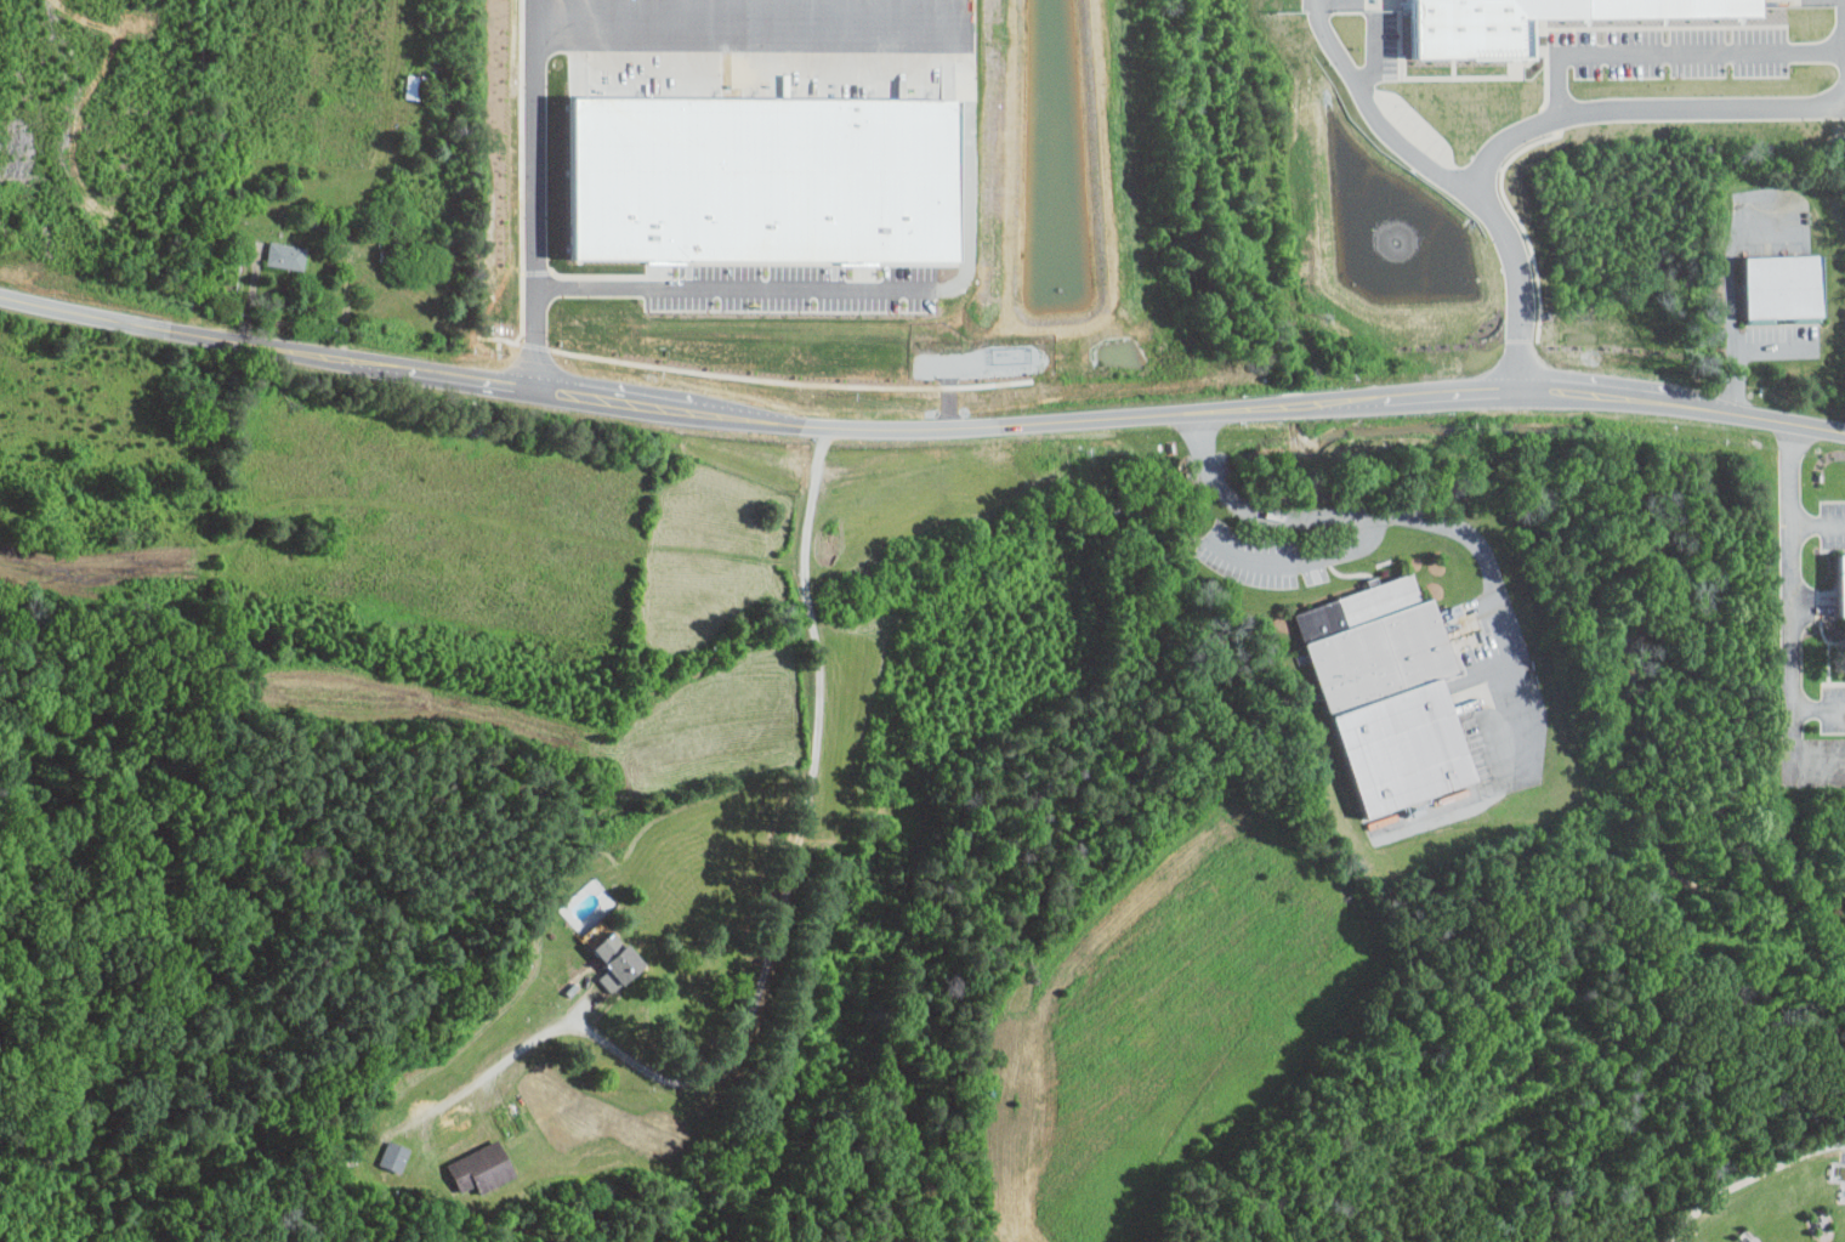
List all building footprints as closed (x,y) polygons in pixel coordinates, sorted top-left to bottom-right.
[(1488,8),(1496,0),(1399,0),(1404,59),(1526,51),(1524,28),(1778,10),(1771,8),(1770,0),(1606,0),(1488,8)] [(705,94),(577,89),(576,125),(569,125),(565,225),(576,226),(575,252),(697,257),(697,241),(689,240),(684,231),(674,224),(700,225),(705,218),(706,220),(723,211),(718,207),(718,196),(703,195),(708,188),(715,188),(724,177),(659,175),(662,171),(640,156),(648,144),(654,140),(654,136),(674,125),(664,125),(705,101),(705,94)] [(810,256),(957,257),(958,124),(946,127),(942,116),(926,137),(923,127),(916,129),(910,125),(870,125),(887,138),(889,143),(900,143),(901,148),(907,141),(913,158),(850,177),(800,177),(777,206),(749,206),(735,195),(735,224),(817,225),(836,221),(836,223),(844,228),(805,240),(810,256)] [(292,264),(296,241),(259,234),(254,257),(292,264)] [(1743,256),(1745,317),(1792,316),(1792,322),(1822,321),(1820,254),(1743,256)] [(1296,610),(1361,819),(1474,783),(1441,677),(1456,672),(1432,598),(1421,601),(1413,574),(1296,610)] [(644,965),(611,929),(588,950),(621,986),(644,965)] [(378,1166),(401,1174),(410,1148),(387,1140),(378,1166)] [(481,1192),(514,1178),(498,1141),(445,1163),(458,1192),(477,1184),(481,1192)]
